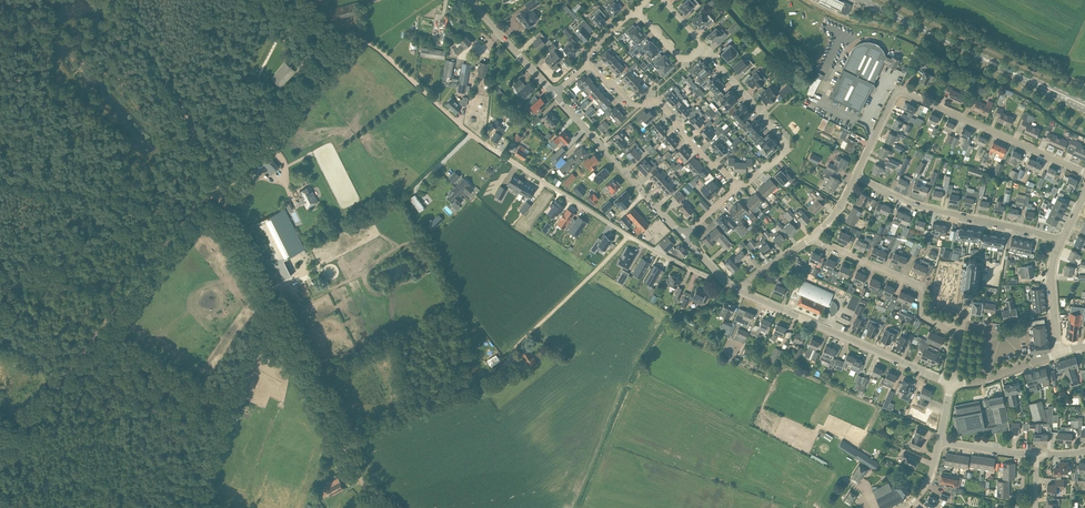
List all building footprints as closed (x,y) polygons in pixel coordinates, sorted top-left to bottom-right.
[(533,0),(532,0),(525,5),(530,11),(537,5),(533,0)] [(611,3),(606,7),(613,15),(614,14),(615,15),(620,10),(620,9),(621,9),(615,2),(617,0),(608,0),(611,3)] [(679,7),(680,7),(679,8),(682,12),(683,11),(685,13),(688,10),(688,11),(691,8),(692,6),(695,10),(701,5),(696,0),(693,0),(691,1),(690,0),(686,0),(679,7)] [(844,1),(839,10),(839,11),(847,15),(852,5),(846,2),(847,2),(844,1)] [(565,6),(563,4),(562,2),(556,7),(559,11),(565,6)] [(567,5),(564,8),(574,19),(577,16),(567,5)] [(605,14),(601,10),(599,7),(592,13),(595,16),(592,19),(599,27),(606,21),(602,17),(605,14)] [(534,23),(534,22),(539,18),(534,11),(529,14),(526,9),(517,16),(521,21),(522,20),(527,27),(531,25),(532,26),(533,26),(534,25),(534,24),(535,24),(535,23),(534,23)] [(701,13),(692,21),(694,23),(693,24),(696,27),(697,26),(698,28),(704,23),(707,26),(714,20),(708,14),(706,16),(705,15),(704,16),(701,13)] [(590,26),(586,22),(585,20),(578,26),(580,29),(576,32),(584,41),(591,35),(586,30),(590,26)] [(733,33),(741,26),(737,23),(729,29),(733,33)] [(631,35),(633,38),(642,30),(641,29),(641,28),(639,25),(638,26),(637,25),(631,30),(629,28),(623,33),(628,38),(631,35)] [(566,27),(562,30),(569,37),(573,34),(566,27)] [(719,31),(716,27),(706,36),(709,39),(708,40),(710,43),(711,42),(712,43),(719,36),(722,39),(727,35),(722,29),(719,31)] [(643,31),(642,30),(633,38),(635,40),(632,42),(637,48),(643,42),(640,40),(646,35),(645,33),(643,30),(643,31)] [(540,31),(539,32),(534,36),(537,38),(533,43),(539,49),(546,43),(543,40),(546,38),(540,31)] [(578,41),(573,34),(569,37),(567,39),(570,43),(564,49),(570,56),(579,49),(575,44),(578,41)] [(465,35),(461,39),(459,41),(462,43),(458,47),(456,45),(454,46),(452,48),(454,50),(453,51),(457,55),(465,47),(466,48),(472,42),(465,35)] [(645,45),(643,42),(637,48),(640,51),(639,51),(643,56),(647,52),(655,44),(652,41),(651,42),(650,40),(645,45)] [(853,50),(848,59),(830,96),(861,111),(870,91),(872,90),(874,89),(874,87),(875,85),(874,84),(874,83),(874,82),(883,64),(884,62),(885,63),(885,62),(889,64),(889,65),(895,68),(900,59),(894,56),(896,54),(889,51),(887,55),(885,54),(883,50),(879,46),(875,43),(870,42),(865,42),(860,44),(856,46),(853,50)] [(551,51),(557,46),(554,43),(548,48),(551,51)] [(721,53),(727,60),(730,58),(731,58),(737,53),(736,52),(737,51),(731,44),(730,44),(729,43),(725,47),(726,49),(721,53)] [(650,62),(656,57),(654,55),(659,50),(657,48),(658,48),(655,44),(647,52),(649,54),(646,58),(650,62)] [(604,61),(611,55),(608,51),(612,48),(610,46),(600,55),(603,59),(603,60),(604,61)] [(446,51),(422,47),(420,55),(444,59),(446,51)] [(554,50),(553,52),(549,55),(550,56),(545,60),(553,68),(554,67),(556,70),(559,67),(558,65),(556,65),(556,64),(562,58),(554,50)] [(609,65),(619,56),(617,54),(614,56),(612,54),(611,55),(604,61),(605,63),(606,63),(609,65)] [(657,70),(659,68),(668,59),(668,58),(666,54),(665,55),(664,54),(662,56),(662,57),(661,57),(658,60),(656,57),(650,62),(657,70)] [(621,59),(619,56),(609,65),(611,68),(611,69),(612,70),(621,63),(618,61),(621,59)] [(741,58),(733,66),(735,69),(737,72),(738,71),(738,72),(745,65),(749,69),(754,64),(748,58),(745,61),(741,58)] [(668,59),(659,68),(661,70),(660,73),(664,77),(669,72),(667,70),(670,67),(670,66),(671,66),(673,64),(672,63),(673,63),(670,59),(669,60),(668,59)] [(452,77),(454,61),(448,60),(447,66),(445,66),(443,76),(452,77)] [(698,74),(707,66),(706,65),(707,64),(704,61),(703,62),(703,61),(701,63),(697,66),(695,64),(688,70),(693,75),(696,72),(698,74)] [(486,77),(488,63),(480,62),(478,76),(486,77)] [(463,63),(458,91),(465,93),(470,64),(463,63)] [(623,65),(621,63),(612,70),(613,72),(614,71),(617,74),(627,65),(625,63),(623,65)] [(931,75),(924,71),(921,69),(923,66),(920,63),(915,69),(919,72),(919,71),(923,74),(920,81),(927,84),(929,80),(932,82),(934,76),(931,75)] [(282,87),(296,70),(288,64),(274,80),(282,87)] [(701,84),(708,78),(706,76),(712,71),(711,70),(712,70),(709,66),(708,67),(707,66),(698,74),(700,77),(697,80),(701,84)] [(626,82),(633,76),(631,74),(634,71),(632,68),(622,77),(625,80),(624,81),(626,82)] [(756,71),(746,81),(752,88),(756,85),(758,88),(765,82),(764,81),(767,79),(761,72),(759,74),(756,71)] [(809,90),(808,93),(811,94),(814,95),(815,93),(814,93),(817,87),(824,75),(818,71),(817,73),(811,83),(808,90),(809,90)] [(583,90),(592,82),(593,81),(588,76),(586,78),(583,75),(577,81),(579,84),(578,85),(583,90)] [(631,86),(640,77),(638,75),(635,78),(633,76),(626,82),(627,84),(628,83),(631,86)] [(718,78),(716,76),(711,80),(709,78),(708,78),(701,84),(704,87),(707,85),(711,90),(721,81),(720,81),(721,80),(719,78),(718,78)] [(634,91),(641,85),(639,83),(642,80),(640,77),(631,86),(633,89),(632,90),(634,91)] [(520,79),(513,85),(517,88),(522,83),(523,82),(520,79)] [(711,90),(715,94),(712,96),(715,99),(722,92),(720,90),(725,85),(724,85),(725,84),(722,80),(721,81),(711,90)] [(525,87),(522,83),(517,88),(515,89),(524,98),(525,97),(526,97),(527,97),(530,94),(529,94),(535,88),(529,82),(525,87)] [(590,93),(597,87),(592,82),(583,90),(588,95),(590,93)] [(665,96),(669,100),(679,91),(680,90),(676,86),(675,87),(672,84),(667,89),(670,92),(665,96)] [(788,84),(779,93),(783,97),(792,88),(788,84)] [(641,85),(634,91),(635,93),(636,92),(640,96),(650,87),(648,85),(644,88),(641,85)] [(776,94),(769,86),(761,94),(762,96),(761,97),(762,99),(761,100),(765,103),(766,102),(766,103),(769,100),(771,101),(776,96),(775,95),(776,94)] [(948,86),(948,87),(946,92),(949,93),(948,97),(962,104),(966,95),(952,89),(952,88),(948,86)] [(595,98),(601,92),(597,87),(590,93),(595,98)] [(1004,88),(1002,93),(997,103),(1001,105),(1006,93),(1011,95),(1013,92),(1004,88)] [(717,101),(719,99),(723,104),(735,94),(731,90),(730,91),(729,90),(724,95),(722,92),(715,99),(717,101)] [(679,102),(684,98),(683,97),(684,97),(679,91),(669,100),(673,105),(678,100),(679,102)] [(595,98),(599,103),(607,96),(606,97),(601,92),(595,98)] [(727,113),(735,106),(733,104),(738,99),(736,98),(738,97),(735,94),(723,104),(728,108),(725,110),(727,113)] [(468,97),(463,96),(463,99),(461,99),(457,103),(452,97),(451,98),(451,97),(448,100),(449,101),(446,104),(450,107),(450,108),(450,107),(452,109),(451,109),(452,109),(456,113),(461,106),(462,105),(466,106),(468,97)] [(600,107),(605,112),(610,107),(609,105),(612,102),(607,96),(599,103),(600,103),(601,102),(603,105),(600,107)] [(542,98),(541,97),(535,102),(531,99),(525,105),(530,110),(533,108),(536,112),(546,103),(545,102),(546,101),(542,97),(542,98)] [(676,108),(680,113),(688,106),(690,104),(687,101),(685,98),(685,99),(684,98),(679,102),(681,104),(676,108)] [(974,98),(972,103),(975,105),(973,109),(987,115),(993,102),(988,100),(986,104),(978,100),(978,99),(974,98)] [(589,103),(586,100),(579,106),(582,109),(589,103)] [(913,113),(914,112),(916,107),(908,103),(905,102),(903,107),(906,109),(910,111),(908,115),(903,113),(901,117),(908,120),(910,116),(911,116),(913,112),(913,113)] [(737,109),(735,106),(727,113),(730,116),(732,114),(736,118),(746,109),(747,108),(744,104),(743,105),(742,104),(737,109)] [(584,112),(587,115),(594,108),(591,105),(589,107),(589,108),(584,112)] [(693,112),(697,109),(693,105),(690,108),(688,106),(680,113),(684,117),(691,110),(693,112)] [(610,107),(605,112),(609,116),(611,114),(614,117),(620,111),(615,106),(612,109),(610,107)] [(698,107),(697,109),(693,112),(695,114),(689,119),(693,124),(701,117),(700,117),(703,114),(700,111),(701,110),(698,107)] [(712,117),(717,113),(711,107),(707,111),(712,117)] [(999,107),(998,109),(996,114),(1000,116),(998,120),(1004,123),(1004,122),(1010,125),(1014,117),(1002,112),(1003,109),(999,107)] [(594,108),(587,115),(589,117),(594,113),(596,111),(594,108)] [(748,121),(746,118),(751,114),(750,113),(751,112),(748,109),(747,110),(746,109),(736,118),(740,123),(738,125),(741,128),(741,127),(748,121)] [(550,110),(543,117),(552,127),(559,120),(550,110)] [(649,111),(647,113),(644,110),(635,119),(639,124),(644,120),(648,124),(651,121),(655,117),(649,111)] [(625,117),(620,111),(614,117),(617,120),(614,123),(618,126),(622,122),(620,121),(625,117)] [(1035,117),(1024,112),(1021,118),(1024,119),(1021,126),(1026,128),(1024,132),(1028,134),(1029,133),(1037,137),(1037,135),(1038,136),(1041,128),(1029,123),(1031,119),(1034,121),(1035,117)] [(931,113),(929,118),(928,120),(926,124),(930,126),(929,127),(933,128),(931,133),(935,134),(938,128),(935,127),(939,117),(931,113)] [(532,121),(535,124),(541,119),(538,115),(532,121)] [(908,120),(920,126),(923,120),(917,117),(916,119),(911,116),(910,116),(908,120)] [(705,121),(701,117),(693,124),(697,128),(705,121)] [(825,129),(829,119),(823,117),(819,127),(825,129)] [(521,118),(520,119),(519,118),(516,122),(518,124),(516,127),(519,130),(526,121),(521,118)] [(903,121),(901,121),(896,118),(892,126),(899,129),(901,126),(905,128),(907,124),(903,122),(903,121)] [(496,119),(492,125),(498,129),(502,122),(496,119)] [(700,132),(704,136),(712,129),(709,126),(713,123),(710,119),(704,125),(706,126),(700,132)] [(750,123),(748,121),(741,127),(746,132),(749,129),(751,131),(759,124),(759,123),(758,122),(759,122),(756,119),(756,120),(755,119),(750,123)] [(951,144),(954,136),(950,134),(952,130),(955,124),(948,121),(944,129),(948,131),(947,133),(948,134),(945,141),(951,144)] [(656,133),(663,126),(659,122),(652,129),(656,133)] [(759,124),(751,131),(753,134),(750,136),(754,141),(761,135),(759,133),(764,128),(763,127),(761,124),(760,125),(760,124),(759,124)] [(728,125),(724,129),(722,131),(725,134),(731,129),(728,125)] [(663,126),(656,133),(653,136),(657,139),(656,140),(658,142),(666,135),(664,134),(667,131),(663,126)] [(714,132),(712,129),(704,136),(708,140),(717,132),(718,134),(722,131),(724,129),(720,126),(714,132)] [(963,128),(961,133),(960,134),(965,136),(963,140),(966,142),(968,138),(971,132),(963,128)] [(626,135),(621,129),(615,135),(617,138),(614,142),(620,149),(627,142),(623,137),(626,135)] [(642,135),(645,138),(651,132),(648,129),(642,135)] [(850,133),(843,129),(839,138),(847,142),(844,149),(852,153),(854,149),(853,148),(853,147),(854,147),(856,142),(853,140),(852,139),(852,140),(848,138),(850,133)] [(496,131),(491,138),(497,142),(502,135),(496,131)] [(564,131),(560,135),(551,143),(555,148),(558,144),(557,143),(561,140),(565,144),(571,139),(564,131)] [(898,141),(901,134),(897,132),(896,135),(890,132),(886,140),(894,144),(896,140),(898,141)] [(1052,133),(1049,132),(1046,139),(1050,140),(1048,143),(1057,147),(1057,145),(1067,150),(1069,145),(1071,140),(1068,139),(1068,140),(1052,133)] [(763,147),(773,137),(770,133),(769,134),(768,133),(763,138),(761,135),(754,141),(753,142),(757,145),(759,143),(763,147)] [(522,137),(518,134),(513,141),(517,143),(522,137)] [(667,146),(675,139),(671,134),(663,141),(667,146)] [(979,135),(977,140),(977,141),(981,143),(979,147),(981,148),(982,148),(984,144),(987,139),(979,135)] [(711,145),(715,150),(726,141),(722,136),(719,139),(711,145)] [(954,136),(951,144),(955,146),(959,138),(954,136)] [(742,140),(738,137),(732,142),(735,146),(742,140)] [(777,141),(773,137),(763,147),(766,150),(764,153),(767,157),(775,151),(772,148),(777,143),(776,142),(777,141)] [(679,143),(675,139),(667,146),(671,150),(679,143)] [(1069,145),(1067,150),(1067,151),(1079,157),(1080,156),(1084,158),(1084,148),(1080,146),(1082,143),(1072,139),(1070,145),(1069,145)] [(630,158),(638,151),(640,148),(637,145),(638,144),(635,141),(628,147),(630,149),(626,153),(630,158)] [(730,145),(726,141),(715,150),(720,155),(727,148),(730,145)] [(997,152),(1000,145),(994,142),(990,149),(991,149),(989,152),(992,154),(994,150),(997,152)] [(749,143),(744,147),(749,152),(754,147),(749,143)] [(904,152),(906,149),(896,144),(894,148),(904,152)] [(969,144),(964,154),(965,155),(969,156),(973,146),(969,144)] [(520,145),(518,149),(515,153),(524,159),(527,153),(523,151),(525,148),(520,145)] [(1000,145),(997,152),(995,155),(1002,158),(1003,155),(1004,155),(1007,148),(1000,145)] [(559,168),(565,174),(588,152),(582,146),(559,168)] [(679,157),(687,150),(683,146),(677,151),(675,150),(671,154),(671,153),(669,155),(672,158),(674,157),(673,156),(676,153),(679,157)] [(889,149),(888,148),(883,146),(879,154),(885,157),(887,153),(891,155),(893,152),(889,150),(889,149)] [(562,147),(550,158),(554,163),(566,151),(562,147)] [(982,149),(982,148),(981,148),(979,147),(979,148),(978,150),(978,151),(975,156),(981,159),(985,150),(982,149)] [(917,149),(915,154),(931,161),(934,156),(917,149)] [(662,156),(664,159),(669,155),(671,153),(668,150),(662,156)] [(691,154),(687,150),(679,157),(683,161),(691,154)] [(1018,152),(1013,150),(1011,156),(1012,157),(1010,161),(1014,162),(1017,164),(1019,160),(1021,161),(1023,157),(1020,156),(1021,154),(1020,154),(1021,153),(1018,152)] [(642,155),(638,151),(630,158),(634,162),(642,155)] [(819,164),(822,157),(813,152),(810,159),(819,164)] [(279,166),(271,158),(267,154),(259,162),(252,174),(240,193),(239,192),(234,200),(240,204),(257,177),(258,177),(264,167),(271,174),(279,166)] [(600,158),(596,154),(595,154),(594,154),(590,158),(589,157),(583,162),(589,169),(590,168),(591,169),(598,164),(596,162),(600,160),(599,159),(600,158)] [(842,157),(838,155),(835,161),(834,164),(829,162),(826,167),(834,171),(836,166),(841,168),(842,166),(845,168),(849,160),(842,157)] [(690,169),(699,162),(697,159),(696,160),(693,157),(685,165),(687,167),(688,166),(690,169)] [(733,170),(740,171),(740,162),(734,161),(734,157),(728,157),(728,165),(734,166),(733,170)] [(910,159),(906,157),(902,164),(900,168),(900,169),(899,172),(899,173),(902,175),(910,159)] [(640,169),(648,162),(644,158),(636,165),(640,169)] [(746,162),(740,162),(740,171),(746,171),(746,166),(752,167),(752,158),(746,158),(746,162)] [(902,164),(890,158),(888,162),(892,164),(895,165),(900,168),(902,164)] [(1033,168),(1036,161),(1030,158),(1026,165),(1027,165),(1025,169),(1028,170),(1030,166),(1033,168)] [(651,159),(648,162),(640,169),(644,174),(649,170),(651,172),(656,167),(657,166),(651,159)] [(927,163),(921,161),(916,171),(922,173),(927,163)] [(1043,164),(1036,161),(1033,168),(1036,169),(1035,173),(1038,174),(1039,171),(1040,171),(1043,164)] [(673,168),(675,171),(676,172),(682,166),(679,162),(673,168)] [(701,164),(699,162),(690,169),(693,172),(692,173),(694,176),(703,167),(700,164),(701,164)] [(998,162),(994,172),(999,174),(1004,164),(998,162)] [(894,166),(895,165),(892,164),(891,165),(887,163),(885,166),(887,167),(886,169),(882,168),(883,167),(876,164),(872,172),(879,175),(881,171),(884,172),(883,174),(887,176),(890,169),(893,170),(895,167),(894,166)] [(489,166),(485,171),(490,175),(494,171),(489,166)] [(595,170),(589,175),(593,179),(595,177),(600,181),(610,172),(609,171),(610,170),(606,166),(605,167),(605,166),(597,173),(595,170)] [(656,167),(651,172),(653,175),(650,178),(652,179),(655,182),(665,173),(663,170),(660,173),(657,171),(658,170),(656,167)] [(710,181),(706,184),(715,194),(718,192),(717,191),(720,188),(712,179),(714,177),(705,167),(697,174),(700,177),(702,175),(704,177),(707,174),(710,178),(708,179),(710,181)] [(1057,170),(1049,167),(1047,172),(1046,174),(1050,176),(1049,178),(1056,181),(1059,175),(1055,173),(1057,170)] [(833,191),(837,184),(839,179),(831,175),(833,172),(825,168),(823,172),(826,174),(824,178),(828,180),(824,186),(833,191)] [(774,175),(783,184),(788,179),(790,181),(789,181),(790,182),(794,177),(787,169),(784,171),(785,172),(784,173),(780,169),(774,175)] [(1012,169),(1009,175),(1015,178),(1018,172),(1012,169)] [(455,172),(449,178),(453,183),(459,176),(455,172)] [(577,176),(573,172),(564,182),(567,186),(577,176)] [(667,175),(665,173),(655,182),(658,185),(657,185),(658,187),(666,180),(664,178),(667,175)] [(511,180),(508,185),(515,189),(513,192),(517,194),(519,191),(524,183),(520,181),(522,179),(519,177),(518,178),(513,175),(510,180),(511,180)] [(913,178),(910,176),(906,175),(904,179),(900,177),(897,184),(905,188),(908,181),(911,182),(913,178)] [(1069,177),(1065,175),(1063,179),(1067,181),(1066,183),(1069,184),(1067,189),(1072,192),(1077,181),(1073,178),(1069,176),(1069,177)] [(912,190),(920,192),(922,184),(923,179),(917,177),(915,182),(912,190)] [(1041,177),(1036,188),(1040,190),(1045,179),(1041,177)] [(474,188),(464,178),(448,195),(449,195),(446,198),(452,203),(454,201),(458,204),(463,199),(460,195),(461,194),(464,196),(465,194),(467,195),(474,188)] [(613,178),(604,187),(607,191),(609,190),(612,194),(618,188),(617,187),(621,184),(617,180),(616,181),(613,178)] [(770,178),(764,184),(771,191),(777,186),(770,178)] [(668,182),(666,180),(658,187),(659,188),(660,187),(663,190),(673,181),(671,179),(668,182)] [(673,181),(663,190),(666,193),(665,194),(666,196),(674,189),(672,187),(675,184),(673,181)] [(922,184),(920,192),(926,194),(929,186),(930,182),(927,181),(926,185),(922,184)] [(524,183),(519,191),(528,197),(531,192),(532,193),(535,188),(528,184),(527,185),(524,183)] [(588,190),(581,183),(575,188),(582,195),(588,190)] [(683,187),(688,193),(693,189),(688,183),(683,187)] [(709,199),(715,194),(706,184),(701,189),(709,199)] [(765,197),(771,191),(764,184),(759,189),(765,197)] [(953,185),(949,184),(947,192),(948,191),(951,192),(949,200),(950,200),(949,201),(950,202),(953,203),(953,202),(954,201),(958,202),(959,195),(958,195),(959,191),(952,189),(953,185)] [(934,189),(934,191),(933,196),(941,198),(943,191),(940,191),(941,186),(936,185),(935,190),(934,189)] [(975,189),(968,187),(967,191),(964,203),(972,205),(974,197),(977,198),(977,199),(978,199),(980,191),(981,185),(980,185),(979,191),(974,190),(975,189)] [(981,185),(980,191),(978,199),(981,200),(979,207),(988,209),(989,201),(986,201),(987,196),(983,196),(985,186),(981,185)] [(313,191),(310,186),(299,191),(308,207),(318,202),(315,197),(314,197),(311,192),(313,191)] [(501,186),(496,196),(502,199),(507,189),(501,186)] [(1028,187),(1025,198),(1024,204),(1028,205),(1025,217),(1033,219),(1035,211),(1036,207),(1032,206),(1033,204),(1028,203),(1031,191),(1033,190),(1033,188),(1028,187)] [(814,199),(818,195),(812,188),(808,192),(814,199)] [(626,190),(614,201),(618,205),(622,209),(624,207),(624,208),(632,200),(629,197),(631,195),(626,190)] [(686,197),(679,190),(677,192),(680,195),(676,199),(679,202),(680,202),(682,204),(679,207),(687,216),(693,210),(690,207),(691,207),(686,201),(685,202),(683,199),(686,197)] [(594,193),(593,194),(592,193),(587,198),(594,204),(599,200),(598,199),(599,198),(594,193)] [(752,195),(750,197),(757,205),(760,203),(761,204),(764,202),(756,193),(753,195),(752,195)] [(876,206),(878,201),(874,199),(874,200),(869,197),(869,196),(862,193),(859,200),(858,200),(856,204),(860,206),(862,203),(865,204),(867,201),(873,203),(872,205),(876,206)] [(415,194),(409,198),(419,212),(425,207),(415,194)] [(785,202),(790,197),(786,194),(781,199),(785,202)] [(1054,203),(1064,208),(1067,202),(1065,201),(1066,198),(1057,195),(1056,197),(1057,198),(1054,203)] [(1023,210),(1024,204),(1025,198),(1017,196),(1015,204),(1012,203),(1009,214),(1018,215),(1019,209),(1023,210)] [(755,208),(757,205),(750,197),(748,199),(748,200),(745,202),(753,211),(756,209),(755,208)] [(823,206),(819,202),(817,199),(809,207),(815,214),(823,206)] [(996,204),(996,205),(994,210),(1003,212),(1004,205),(1000,205),(1001,200),(997,199),(996,204)] [(560,212),(561,212),(563,210),(560,208),(562,205),(556,200),(554,203),(552,202),(550,205),(552,206),(549,210),(550,210),(557,215),(560,212)] [(609,200),(601,207),(605,212),(613,205),(609,200)] [(285,203),(289,210),(294,207),(290,201),(285,203)] [(527,201),(520,210),(524,213),(531,205),(527,201)] [(739,201),(734,206),(743,216),(746,213),(750,218),(751,217),(754,221),(757,218),(750,209),(748,211),(746,209),(739,201)] [(709,207),(706,203),(705,202),(701,205),(706,210),(709,207)] [(883,205),(879,203),(875,210),(876,211),(874,215),(878,217),(879,214),(882,216),(884,212),(888,214),(891,207),(883,203),(883,205)] [(1051,208),(1061,213),(1064,208),(1054,203),(1051,208)] [(743,216),(734,206),(729,210),(736,218),(734,220),(738,225),(744,231),(747,228),(739,219),(743,216)] [(849,213),(859,218),(862,211),(853,206),(849,213)] [(649,224),(634,207),(627,214),(638,226),(634,229),(638,234),(649,224)] [(1051,208),(1049,214),(1059,218),(1061,213),(1051,208)] [(305,249),(291,221),(285,209),(251,226),(279,282),(289,277),(281,261),(305,249)] [(561,218),(561,219),(560,221),(566,225),(564,227),(567,230),(568,228),(574,219),(571,217),(574,213),(572,212),(573,211),(570,209),(569,210),(567,209),(564,213),(564,212),(560,218),(561,218)] [(789,209),(785,212),(791,219),(795,216),(797,219),(798,218),(804,224),(809,219),(804,213),(801,209),(798,212),(796,210),(793,213),(789,209)] [(900,223),(904,213),(898,210),(893,220),(893,221),(892,222),(899,225),(900,223)] [(792,219),(791,219),(785,212),(783,214),(786,218),(789,221),(792,219)] [(855,225),(859,218),(849,213),(846,221),(855,225)] [(911,216),(904,213),(900,223),(907,226),(911,216)] [(1059,218),(1049,214),(1047,218),(1042,216),(1043,215),(1040,213),(1038,220),(1052,223),(1053,223),(1056,224),(1059,218)] [(723,214),(717,220),(726,231),(730,227),(733,229),(738,225),(734,220),(730,215),(726,218),(723,214)] [(439,215),(430,224),(434,228),(443,219),(439,215)] [(569,228),(570,228),(570,229),(578,234),(587,222),(579,216),(576,220),(575,219),(569,228)] [(624,216),(619,221),(627,229),(632,224),(624,216)] [(924,233),(927,234),(928,230),(925,229),(924,228),(926,221),(918,219),(916,226),(914,231),(923,234),(924,233)] [(776,225),(779,228),(783,233),(786,230),(790,235),(797,230),(793,224),(792,225),(789,221),(783,226),(779,221),(776,224),(776,225)] [(544,230),(547,232),(552,224),(549,222),(544,230)] [(928,230),(927,234),(926,243),(930,244),(932,237),(931,237),(931,235),(934,236),(934,232),(938,233),(940,225),(933,223),(932,231),(928,230)] [(599,230),(592,225),(585,236),(590,239),(585,246),(590,249),(598,237),(595,235),(599,230)] [(947,226),(940,225),(938,233),(938,237),(940,238),(941,234),(945,234),(947,226)] [(732,244),(720,231),(717,227),(709,234),(702,240),(709,247),(715,241),(717,239),(726,249),(732,244)] [(763,233),(766,237),(767,237),(767,238),(770,235),(778,245),(785,239),(780,233),(779,234),(777,230),(774,233),(772,231),(769,233),(767,229),(763,232),(764,233),(763,233)] [(850,235),(841,231),(837,239),(846,243),(847,241),(852,243),(855,237),(850,235)] [(766,237),(763,233),(761,235),(764,239),(761,241),(760,240),(755,242),(752,239),(748,241),(753,247),(757,244),(763,253),(771,249),(767,242),(766,242),(764,239),(766,237)] [(881,234),(876,233),(873,240),(878,242),(881,234)] [(605,250),(613,239),(605,234),(602,239),(598,237),(590,249),(595,252),(599,246),(605,250)] [(898,237),(897,237),(887,235),(886,238),(891,240),(888,247),(893,248),(897,239),(898,237)] [(1078,235),(1075,243),(1082,247),(1083,243),(1084,243),(1084,238),(1078,235)] [(688,251),(680,243),(675,248),(673,246),(674,245),(667,236),(665,239),(665,238),(664,239),(659,244),(666,251),(669,249),(671,252),(672,251),(675,255),(678,252),(682,257),(683,256),(684,257),(685,257),(686,256),(686,255),(685,254),(688,251)] [(864,241),(858,239),(855,245),(859,247),(859,249),(864,251),(865,248),(869,249),(873,240),(866,237),(864,241)] [(1016,251),(1019,239),(1012,237),(1009,250),(1016,251)] [(1016,251),(1023,253),(1026,241),(1019,239),(1016,251)] [(1023,253),(1030,255),(1033,242),(1026,241),(1023,253)] [(877,257),(882,245),(879,244),(879,243),(876,242),(871,254),(877,257)] [(919,242),(918,243),(913,254),(917,255),(922,243),(919,242)] [(882,245),(877,257),(884,260),(889,248),(886,247),(882,246),(882,245)] [(628,267),(636,253),(627,248),(620,259),(625,262),(623,266),(627,268),(628,267)] [(898,253),(895,252),(891,260),(892,260),(892,261),(895,263),(895,261),(898,262),(901,255),(903,250),(900,249),(898,253)] [(1078,252),(1077,252),(1072,249),(1068,257),(1074,260),(1075,257),(1079,259),(1081,255),(1077,253),(1078,252)] [(746,254),(742,250),(737,255),(733,259),(731,257),(724,263),(733,272),(739,266),(736,263),(746,254)] [(813,252),(812,253),(810,259),(809,264),(812,265),(811,266),(815,268),(812,274),(816,276),(819,269),(816,267),(821,255),(813,252)] [(908,257),(901,255),(898,262),(904,265),(908,257)] [(965,261),(964,261),(964,266),(962,266),(959,289),(965,289),(964,294),(962,295),(963,296),(965,295),(972,296),(973,297),(974,297),(972,295),(973,292),(975,293),(976,291),(978,291),(981,269),(983,269),(983,263),(979,263),(978,263),(978,262),(976,262),(975,259),(976,258),(975,258),(974,259),(971,259),(970,257),(970,259),(967,261),(965,261)] [(643,274),(650,262),(642,258),(635,271),(639,273),(640,272),(643,274)] [(827,272),(830,274),(831,274),(833,269),(836,262),(828,258),(827,262),(823,260),(821,266),(824,267),(825,266),(829,268),(827,272)] [(912,269),(918,271),(923,260),(921,259),(919,262),(915,261),(912,269)] [(923,260),(918,271),(925,274),(925,273),(929,275),(934,265),(930,263),(923,260)] [(654,264),(645,279),(654,283),(655,281),(657,282),(658,283),(662,276),(661,275),(659,274),(662,269),(654,264)] [(839,273),(838,275),(842,277),(843,275),(848,277),(848,276),(851,277),(854,270),(851,269),(851,268),(842,264),(839,272),(839,273)] [(1032,265),(1027,266),(1020,267),(1020,270),(1020,274),(1021,274),(1021,278),(1034,276),(1032,265)] [(1072,266),(1066,265),(1066,269),(1065,269),(1064,269),(1063,272),(1064,273),(1065,273),(1065,274),(1076,276),(1077,272),(1078,272),(1079,270),(1084,271),(1084,267),(1078,265),(1078,267),(1072,266)] [(808,268),(803,266),(799,274),(801,275),(802,277),(806,276),(804,273),(805,271),(806,272),(808,268)] [(605,267),(602,271),(612,277),(614,273),(605,267)] [(623,269),(616,281),(623,285),(624,282),(627,277),(629,274),(630,273),(623,269)] [(857,271),(855,276),(854,279),(858,281),(857,284),(861,286),(864,279),(866,275),(857,271)] [(667,278),(665,283),(664,284),(669,286),(669,285),(677,288),(680,280),(678,279),(679,278),(670,274),(668,279),(667,278)] [(836,280),(837,277),(834,275),(833,276),(831,282),(839,286),(841,282),(836,280)] [(872,277),(869,282),(868,285),(873,287),(871,290),(875,292),(877,289),(881,281),(872,277)] [(777,283),(774,291),(774,290),(777,291),(777,292),(783,295),(786,287),(781,285),(783,281),(779,279),(777,283)] [(804,280),(801,287),(799,292),(802,293),(798,303),(821,313),(824,307),(827,308),(827,307),(829,308),(829,309),(831,316),(834,315),(836,313),(837,311),(838,309),(838,307),(838,306),(837,303),(835,302),(833,300),(831,299),(834,293),(804,280)] [(889,308),(892,302),(889,300),(891,295),(895,288),(887,284),(884,290),(880,289),(878,294),(882,296),(884,292),(887,293),(886,297),(884,302),(876,299),(874,302),(880,305),(880,304),(889,308)] [(1046,309),(1044,287),(1031,288),(1033,310),(1046,309)] [(692,291),(690,296),(689,298),(703,304),(704,301),(706,302),(708,296),(704,294),(705,292),(700,290),(700,291),(696,289),(695,293),(692,291)] [(904,301),(908,293),(901,290),(898,297),(895,296),(892,302),(889,308),(889,309),(893,310),(896,304),(895,304),(898,298),(904,301)] [(914,296),(908,293),(904,301),(902,305),(909,308),(911,304),(914,296)] [(680,299),(678,303),(681,304),(686,306),(688,302),(689,299),(688,299),(684,297),(682,296),(680,299)] [(1014,307),(1012,299),(1007,300),(1008,309),(1003,310),(1005,319),(1018,317),(1016,307),(1014,307)] [(982,314),(983,314),(984,314),(984,310),(995,312),(997,304),(973,300),(971,312),(982,313),(982,314)] [(726,301),(724,307),(720,314),(730,318),(732,312),(733,312),(735,306),(726,301)] [(861,314),(865,306),(862,305),(859,304),(855,312),(861,314)] [(1071,305),(1071,306),(1072,306),(1071,312),(1070,312),(1067,338),(1078,339),(1079,330),(1080,330),(1080,325),(1083,325),(1083,320),(1084,320),(1084,317),(1084,314),(1084,307),(1071,305)] [(735,319),(737,320),(744,323),(743,325),(747,327),(750,320),(751,320),(754,314),(746,310),(746,311),(740,308),(735,319)] [(900,309),(899,313),(901,314),(905,316),(906,316),(911,319),(913,315),(900,309)] [(861,331),(865,320),(857,317),(853,327),(861,331)] [(763,318),(761,323),(759,326),(758,325),(755,323),(751,333),(758,336),(760,331),(761,331),(761,329),(767,332),(771,324),(770,324),(771,321),(763,318)] [(1038,351),(1050,350),(1049,340),(1048,340),(1046,324),(1045,324),(1045,318),(1031,321),(1031,326),(1030,326),(1030,333),(1029,333),(1030,335),(1031,342),(1030,342),(1031,346),(1030,346),(1030,351),(1031,351),(1031,352),(1032,352),(1032,353),(1038,352),(1038,351)] [(883,324),(870,319),(867,325),(870,327),(867,334),(874,337),(878,328),(880,330),(883,324)] [(721,328),(729,331),(733,324),(724,320),(721,328)] [(778,324),(775,329),(775,331),(774,333),(771,338),(775,340),(778,335),(776,335),(777,332),(779,333),(779,336),(784,338),(787,332),(785,331),(786,327),(781,325),(781,326),(778,324)] [(739,328),(734,339),(744,343),(749,332),(739,328)] [(890,344),(892,340),(895,341),(895,342),(900,331),(892,328),(890,328),(889,331),(886,329),(881,340),(883,341),(884,342),(885,343),(886,343),(887,343),(887,342),(890,344)] [(797,332),(795,337),(794,339),(795,339),(793,344),(797,345),(799,341),(802,342),(805,335),(797,332)] [(914,339),(915,336),(906,332),(905,336),(901,334),(898,342),(899,343),(897,347),(904,350),(908,342),(912,343),(914,339)] [(917,337),(915,336),(914,339),(920,341),(929,345),(930,342),(940,346),(941,344),(941,345),(942,344),(941,344),(944,338),(930,332),(927,340),(918,336),(917,337)] [(812,339),(810,344),(809,344),(810,345),(809,347),(808,347),(804,356),(810,358),(813,351),(813,349),(816,350),(817,348),(820,342),(820,340),(817,339),(816,340),(812,339)] [(929,345),(920,341),(917,347),(923,350),(924,349),(925,349),(921,357),(930,361),(930,362),(934,364),(938,355),(927,349),(929,345)] [(826,345),(824,350),(823,353),(821,358),(830,362),(832,358),(833,358),(836,349),(826,345)] [(799,346),(794,358),(798,360),(804,348),(799,346)] [(533,356),(528,347),(520,352),(525,360),(530,368),(537,364),(533,356)] [(776,347),(771,359),(778,362),(783,350),(776,347)] [(852,364),(855,357),(848,354),(844,362),(837,359),(834,366),(842,369),(843,365),(847,366),(849,362),(852,364)] [(491,366),(500,360),(497,356),(488,362),(491,366)] [(1076,356),(1057,362),(1059,367),(1060,371),(1060,372),(1061,371),(1067,369),(1072,385),(1072,386),(1075,385),(1079,384),(1074,367),(1079,366),(1076,356)] [(862,360),(855,357),(852,364),(851,367),(860,371),(863,364),(861,363),(862,360)] [(875,366),(873,371),(870,377),(877,380),(879,375),(880,376),(883,369),(875,366)] [(1046,367),(1034,371),(1037,382),(1042,380),(1044,386),(1050,384),(1049,378),(1046,367)] [(516,374),(512,370),(503,378),(507,382),(516,374)] [(1037,382),(1034,371),(1025,373),(1030,390),(1038,387),(1037,382)] [(888,372),(886,377),(885,379),(889,381),(887,385),(892,387),(894,383),(897,376),(888,372)] [(863,381),(865,377),(858,374),(855,381),(860,383),(861,380),(863,381)] [(865,377),(863,381),(862,384),(857,395),(859,396),(859,395),(862,396),(869,379),(865,377)] [(905,378),(905,379),(904,378),(901,384),(902,384),(900,389),(904,391),(901,397),(909,401),(912,393),(909,391),(913,382),(908,380),(908,379),(906,378),(905,378)] [(1021,391),(1020,387),(1019,382),(1004,385),(1006,394),(1008,394),(1011,406),(1018,404),(1015,393),(1021,391)] [(923,387),(921,392),(920,394),(922,395),(920,400),(918,404),(925,407),(927,403),(924,402),(926,396),(929,398),(932,391),(923,387)] [(895,392),(890,390),(882,407),(887,409),(895,392)] [(979,400),(985,429),(995,427),(996,432),(1010,429),(1003,395),(990,398),(990,399),(980,401),(980,400),(979,400)] [(984,430),(985,429),(979,400),(955,405),(957,414),(953,415),(957,431),(958,430),(959,435),(984,430)] [(1042,401),(1030,404),(1034,420),(1046,417),(1044,409),(1042,401)] [(1048,409),(1044,409),(1046,417),(1048,423),(1051,423),(1053,423),(1053,422),(1053,414),(1053,406),(1048,406),(1048,409)] [(927,416),(912,409),(910,413),(926,420),(927,416)] [(1041,423),(1041,426),(1048,426),(1048,432),(1051,432),(1051,423),(1048,423),(1041,423)] [(927,430),(918,426),(910,444),(917,447),(920,448),(923,441),(921,440),(923,436),(924,437),(927,430)] [(1065,441),(1066,426),(1061,426),(1061,429),(1059,429),(1058,441),(1065,441)] [(824,436),(831,440),(834,436),(827,432),(824,436)] [(879,463),(858,450),(843,440),(839,446),(875,469),(879,463)] [(916,457),(912,455),(904,452),(903,455),(907,457),(904,462),(908,464),(908,465),(913,467),(914,466),(915,467),(918,461),(915,459),(916,457)] [(945,464),(952,465),(954,454),(946,453),(945,464)] [(960,467),(962,455),(954,454),(952,465),(960,467)] [(969,456),(962,455),(960,467),(968,468),(969,456)] [(978,467),(980,456),(972,455),(970,466),(978,467)] [(985,469),(987,457),(980,456),(978,467),(985,469)] [(995,458),(987,457),(985,469),(993,470),(995,458)] [(1068,462),(1062,462),(1059,462),(1059,468),(1054,468),(1055,476),(1062,475),(1062,473),(1065,473),(1065,472),(1071,471),(1071,465),(1068,465),(1068,462)] [(854,474),(851,478),(858,482),(862,477),(868,469),(859,463),(853,473),(854,474)] [(958,477),(942,473),(939,483),(956,487),(958,477)] [(344,489),(338,478),(323,486),(325,490),(322,492),(325,497),(328,495),(329,496),(332,494),(333,495),(344,489)] [(1064,480),(1064,479),(1056,479),(1056,484),(1048,484),(1048,493),(1057,494),(1057,488),(1064,488),(1064,484),(1064,480)] [(900,483),(895,488),(892,489),(889,483),(873,491),(881,507),(887,507),(904,500),(903,497),(912,489),(904,480),(900,483)] [(858,495),(850,490),(844,500),(851,505),(858,495)] [(930,495),(928,498),(924,503),(929,507),(930,506),(932,507),(934,507),(935,506),(937,507),(939,507),(944,499),(947,500),(949,496),(942,493),(940,498),(939,499),(933,495),(932,497),(930,495)] [(1058,498),(1053,498),(1053,502),(1048,502),(1048,507),(1047,507),(1056,507),(1056,505),(1059,505),(1060,498),(1058,498)]
